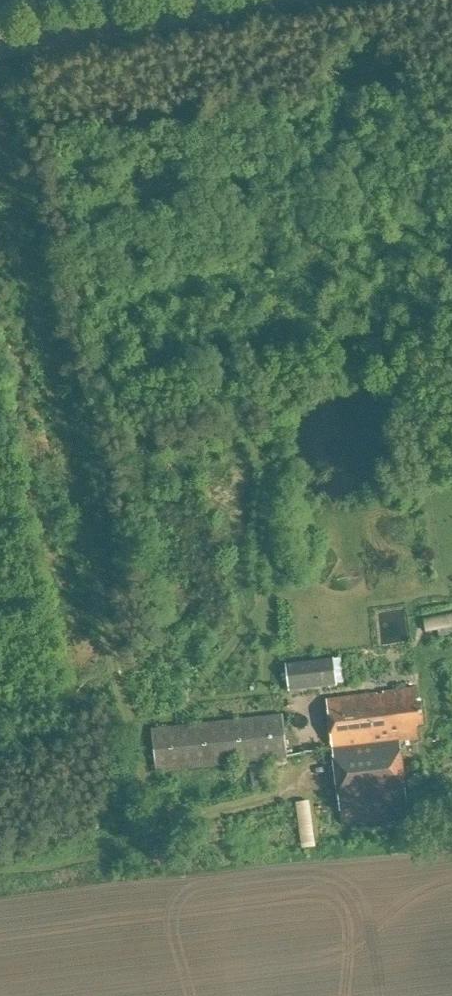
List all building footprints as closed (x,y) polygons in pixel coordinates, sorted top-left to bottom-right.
[(288,694),(337,689),(333,661),(286,666),(288,694)] [(414,693),(327,704),(341,826),(408,818),(399,742),(416,740),(415,728),(421,727),(419,706),(416,706),(414,693)] [(287,760),(283,716),(152,730),(156,776),(287,760)]
